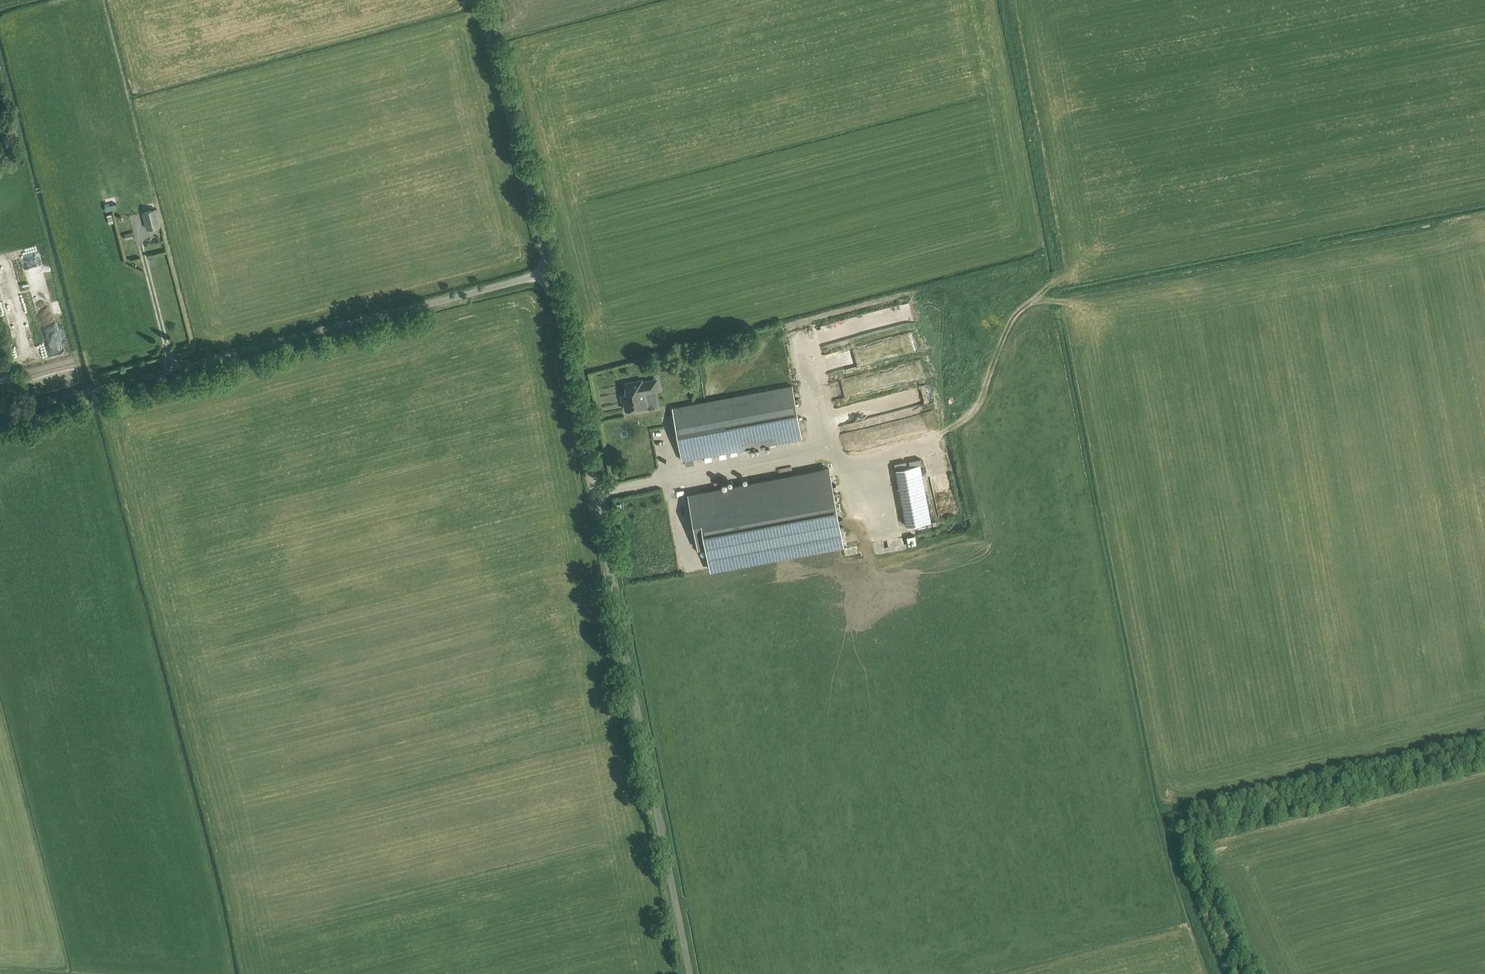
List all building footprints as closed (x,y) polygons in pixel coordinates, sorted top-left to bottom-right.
[(155,209),(146,212),(150,227),(159,225),(155,209)] [(20,350),(34,348),(31,329),(17,331),(20,350)] [(642,381),(642,380),(625,383),(627,394),(623,394),(626,409),(647,406),(644,392),(656,390),(658,387),(657,381),(654,379),(642,381)] [(802,437),(792,385),(672,408),(682,459),(802,437)] [(914,429),(922,425),(921,424),(927,421),(922,412),(909,420),(914,429)] [(896,468),(907,525),(931,521),(920,464),(896,468)] [(829,468),(689,495),(699,548),(706,547),(711,569),(843,544),(829,468)]
